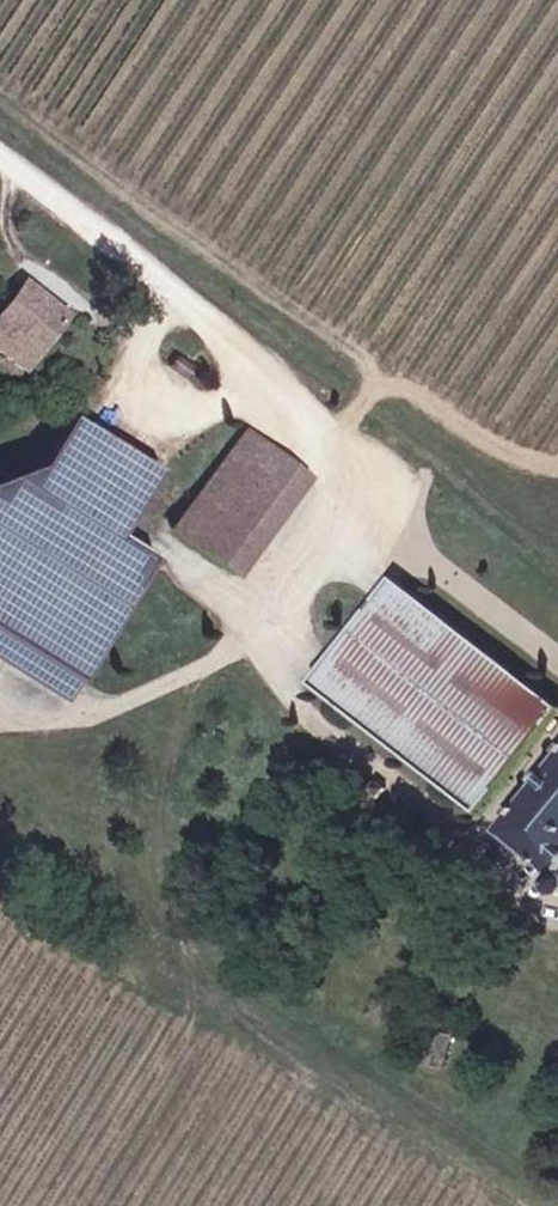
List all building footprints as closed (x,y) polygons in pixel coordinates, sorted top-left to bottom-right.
[(0,318),(0,354),(28,375),(68,322),(23,288),(0,318)] [(83,464),(96,442),(69,425),(55,446),(83,464)] [(204,493),(268,537),(297,494),(307,480),(246,436),(204,493)] [(65,633),(159,481),(96,442),(83,464),(22,562),(57,584),(37,616),(65,633)] [(204,493),(176,530),(241,577),(268,537),(204,493)] [(557,718),(557,697),(399,573),(318,674),(486,809),(557,718)] [(503,830),(557,875),(557,762),(503,830)] [(381,784),(354,817),(364,826),(391,792),(381,784)] [(432,1036),(424,1067),(444,1072),(452,1042),(432,1036)]
